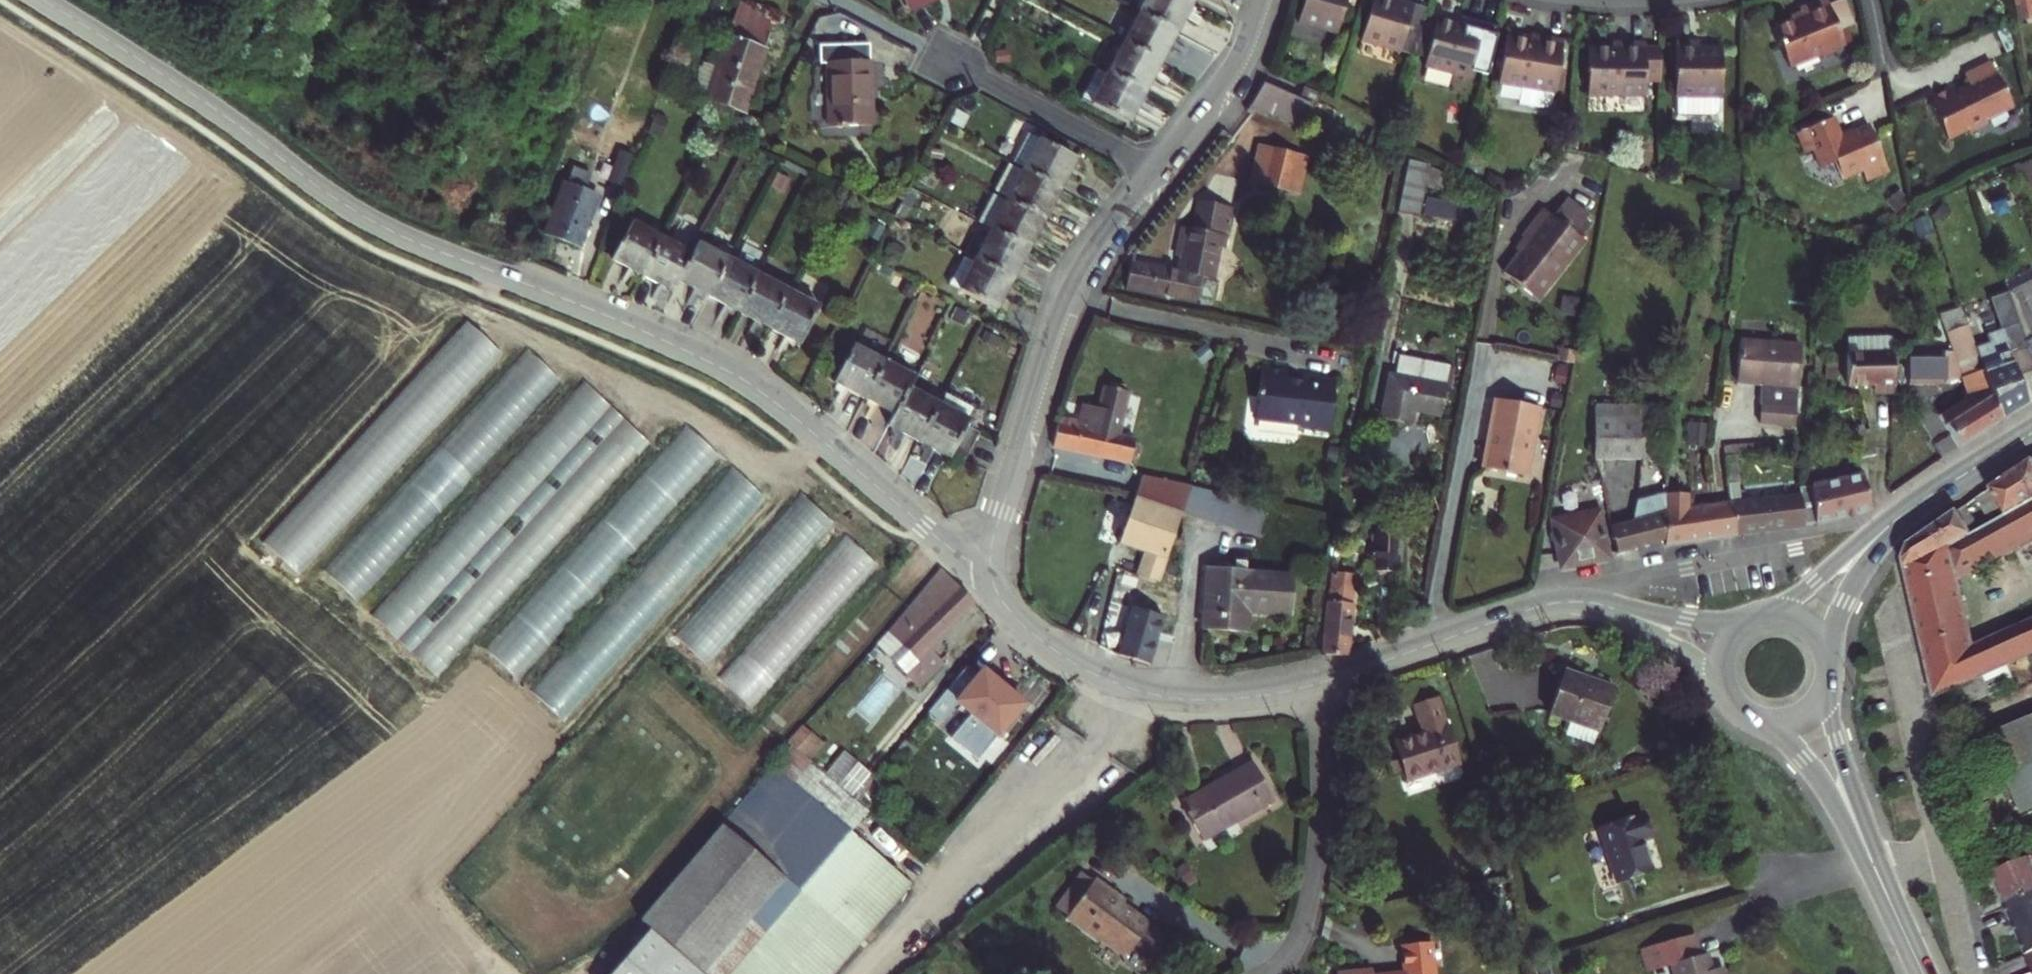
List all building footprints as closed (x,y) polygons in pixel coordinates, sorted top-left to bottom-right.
[(906,10),(933,0),(902,0),(906,10)] [(1169,37),(1185,7),(1171,0),(1138,0),(1129,16),(1169,37)] [(1288,28),(1326,39),(1337,0),(1296,0),(1288,28)] [(1381,0),(1364,0),(1351,45),(1390,56),(1404,7),(1381,0)] [(1762,21),(1781,69),(1837,47),(1818,0),(1814,0),(1762,21)] [(2019,18),(2031,16),(2031,0),(2016,0),(2019,18)] [(748,17),(706,14),(702,60),(686,59),(684,90),(701,91),(701,97),(742,100),(748,17)] [(1475,26),(1431,15),(1417,70),(1461,81),(1475,26)] [(1113,45),(1154,66),(1169,37),(1129,16),(1113,45)] [(1553,42),(1495,33),(1489,86),(1516,90),(1513,107),(1534,113),(1545,103),(1553,42)] [(868,42),(815,43),(815,60),(826,60),(827,125),(870,124),(868,42)] [(1647,42),(1577,44),(1578,99),(1636,98),(1635,84),(1648,84),(1647,42)] [(1710,42),(1665,43),(1666,116),(1711,116),(1710,42)] [(1097,74),(1138,96),(1154,66),(1113,45),(1097,74)] [(1979,64),(1953,75),(1958,86),(1940,93),(1936,86),(1918,93),(1921,100),(1917,102),(1932,136),(1998,108),(1979,64)] [(1081,104),(1122,125),(1138,96),(1097,74),(1081,104)] [(1300,105),(1256,82),(1246,101),(1297,128),(1313,99),(1305,95),(1300,105)] [(1821,121),(1785,137),(1794,157),(1801,154),(1809,173),(1822,167),(1830,185),(1849,176),(1854,185),(1878,174),(1857,129),(1830,141),(1821,121)] [(1024,131),(1008,161),(1055,186),(1072,156),(1024,131)] [(1302,165),(1259,140),(1243,168),(1285,194),(1302,165)] [(619,148),(609,178),(627,184),(637,154),(619,148)] [(1383,217),(1404,221),(1413,180),(1432,184),(1435,169),(1398,150),(1383,217)] [(1008,161),(992,191),(1039,217),(1055,186),(1008,161)] [(564,180),(545,228),(579,241),(598,190),(584,185),(590,169),(575,164),(568,181),(564,180)] [(992,191),(976,221),(1023,247),(1039,217),(992,191)] [(1425,213),(1483,222),(1486,204),(1428,194),(1425,213)] [(1540,211),(1525,201),(1505,231),(1511,235),(1490,267),(1524,290),(1565,228),(1560,225),(1571,209),(1550,196),(1540,211)] [(1176,222),(1167,266),(1202,273),(1211,230),(1221,232),(1226,203),(1192,197),(1187,224),(1176,222)] [(643,268),(660,234),(630,217),(611,252),(643,268)] [(976,221),(960,251),(1007,277),(1023,247),(976,221)] [(677,277),(691,250),(660,234),(643,268),(673,283),(677,277)] [(1936,424),(1952,449),(1993,422),(1964,347),(1922,238),(1903,246),(1945,357),(1916,357),(1918,386),(1936,386),(1967,376),(1971,388),(1960,392),(1964,403),(1934,415),(1936,424)] [(725,256),(695,240),(691,250),(677,277),(706,292),(725,256)] [(960,251),(944,281),(991,307),(1007,277),(960,251)] [(755,272),(725,256),(706,292),(737,308),(755,272)] [(1167,266),(1123,257),(1115,293),(1203,311),(1210,275),(1202,273),(1167,266)] [(786,288),(755,272),(737,308),(767,324),(786,288)] [(2025,371),(2031,383),(2031,281),(2000,294),(2010,330),(2025,371)] [(816,304),(786,288),(767,324),(797,340),(816,304)] [(918,292),(901,342),(925,351),(943,301),(918,292)] [(468,317),(264,540),(300,573),(512,341),(498,328),(490,337),(468,317)] [(1964,347),(1993,422),(2019,405),(2010,378),(2025,371),(2010,330),(1999,335),(1994,326),(1975,334),(1977,342),(1964,347)] [(1798,345),(1738,335),(1731,376),(1766,382),(1759,420),(1795,426),(1798,407),(1787,405),(1798,345)] [(1884,342),(1831,341),(1831,378),(1871,379),(1871,386),(1884,386),(1884,342)] [(880,359),(850,342),(830,379),(860,395),(880,359)] [(324,565),(359,597),(562,376),(528,345),(324,565)] [(910,376),(880,359),(860,395),(890,411),(903,388),(910,376)] [(1273,364),(1246,360),(1238,411),(1278,417),(1282,422),(1313,426),(1321,374),(1287,369),(1285,374),(1272,373),(1273,364)] [(1376,379),(1369,422),(1400,427),(1402,415),(1428,419),(1436,369),(1398,363),(1395,382),(1376,379)] [(439,671),(650,437),(584,377),(373,612),(439,671)] [(933,404),(903,388),(890,412),(884,423),(913,439),(933,404)] [(1068,429),(1045,427),(1042,451),(1123,460),(1125,438),(1111,436),(1116,392),(1093,389),(1091,410),(1071,407),(1068,429)] [(939,392),(933,404),(913,439),(942,455),(945,450),(958,457),(972,433),(959,426),(961,422),(954,418),(961,404),(939,392)] [(1526,399),(1484,392),(1475,446),(1517,453),(1526,399)] [(1651,401),(1582,404),(1584,457),(1653,454),(1651,401)] [(1861,427),(1838,430),(1842,457),(1864,454),(1861,427)] [(604,582),(705,469),(671,439),(570,552),(604,582)] [(585,698),(765,491),(730,461),(550,668),(585,698)] [(1987,493),(2002,519),(2031,500),(2031,462),(1987,493)] [(1798,481),(1800,493),(1804,519),(1861,509),(1854,471),(1798,481)] [(1727,472),(1719,472),(1719,490),(1720,531),(1804,519),(1800,493),(1785,495),(1783,484),(1728,490),(1727,472)] [(1196,484),(1145,476),(1122,546),(1143,555),(1135,578),(1160,587),(1184,517),(1264,536),(1272,504),(1196,484)] [(1656,482),(1656,489),(1657,536),(1657,542),(1707,535),(1703,491),(1678,493),(1677,482),(1656,482)] [(676,631),(709,660),(837,519),(804,489),(676,631)] [(1622,519),(1599,523),(1607,549),(1657,536),(1656,489),(1628,499),(1622,519)] [(1719,490),(1703,491),(1707,535),(1720,531),(1719,490)] [(2002,519),(1978,534),(1906,580),(1930,702),(1962,687),(1969,706),(2012,685),(2004,668),(2031,656),(2031,621),(1971,649),(1957,579),(2027,538),(2031,547),(2031,500),(2002,519)] [(1901,562),(1906,580),(1978,534),(1964,509),(1908,547),(1901,562)] [(1587,511),(1543,520),(1552,565),(1596,556),(1587,511)] [(730,660),(764,691),(881,561),(847,530),(730,660)] [(1372,538),(1368,582),(1388,585),(1394,532),(1382,530),(1381,539),(1372,538)] [(1286,577),(1201,575),(1200,633),(1242,634),(1243,602),(1285,604),(1286,577)] [(965,602),(937,576),(883,633),(915,663),(902,676),(914,687),(939,661),(923,646),(965,602)] [(1342,582),(1324,581),(1321,609),(1315,608),(1310,654),(1338,658),(1344,605),(1339,605),(1342,582)] [(1170,602),(1130,588),(1107,654),(1159,672),(1175,628),(1163,624),(1170,602)] [(512,619),(487,646),(519,675),(544,648),(512,619)] [(1612,675),(1562,658),(1548,700),(1597,717),(1612,675)] [(966,668),(945,692),(983,724),(965,743),(967,753),(978,761),(1024,708),(983,671),(978,679),(966,668)] [(1412,696),(1422,722),(1394,733),(1408,770),(1461,750),(1438,686),(1412,696)] [(806,721),(790,737),(811,757),(826,741),(806,721)] [(1994,752),(2021,817),(2031,813),(2031,737),(1994,752)] [(625,957),(644,973),(832,973),(905,887),(842,837),(862,815),(847,805),(871,780),(851,767),(831,790),(792,758),(643,926),(648,932),(625,957)] [(1247,761),(1175,800),(1195,835),(1266,796),(1247,761)] [(1644,802),(1597,815),(1613,869),(1648,859),(1640,830),(1650,827),(1644,802)] [(1989,877),(2002,909),(2031,897),(2031,860),(1989,877)] [(1141,898),(1110,877),(1080,920),(1113,943),(1116,938),(1142,956),(1151,943),(1169,956),(1182,936),(1165,925),(1166,923),(1137,903),(1141,898)] [(2002,909),(2022,957),(2031,953),(2031,897),(2002,909)] [(1653,939),(1660,960),(1673,955),(1679,973),(1729,973),(1722,955),(1710,959),(1704,944),(1698,947),(1690,925),(1653,939)] [(1404,937),(1404,965),(1372,966),(1372,960),(1337,960),(1337,973),(1429,973),(1429,966),(1433,966),(1433,937),(1404,937)] [(2022,957),(2029,973),(2031,973),(2031,953),(2022,957)]
